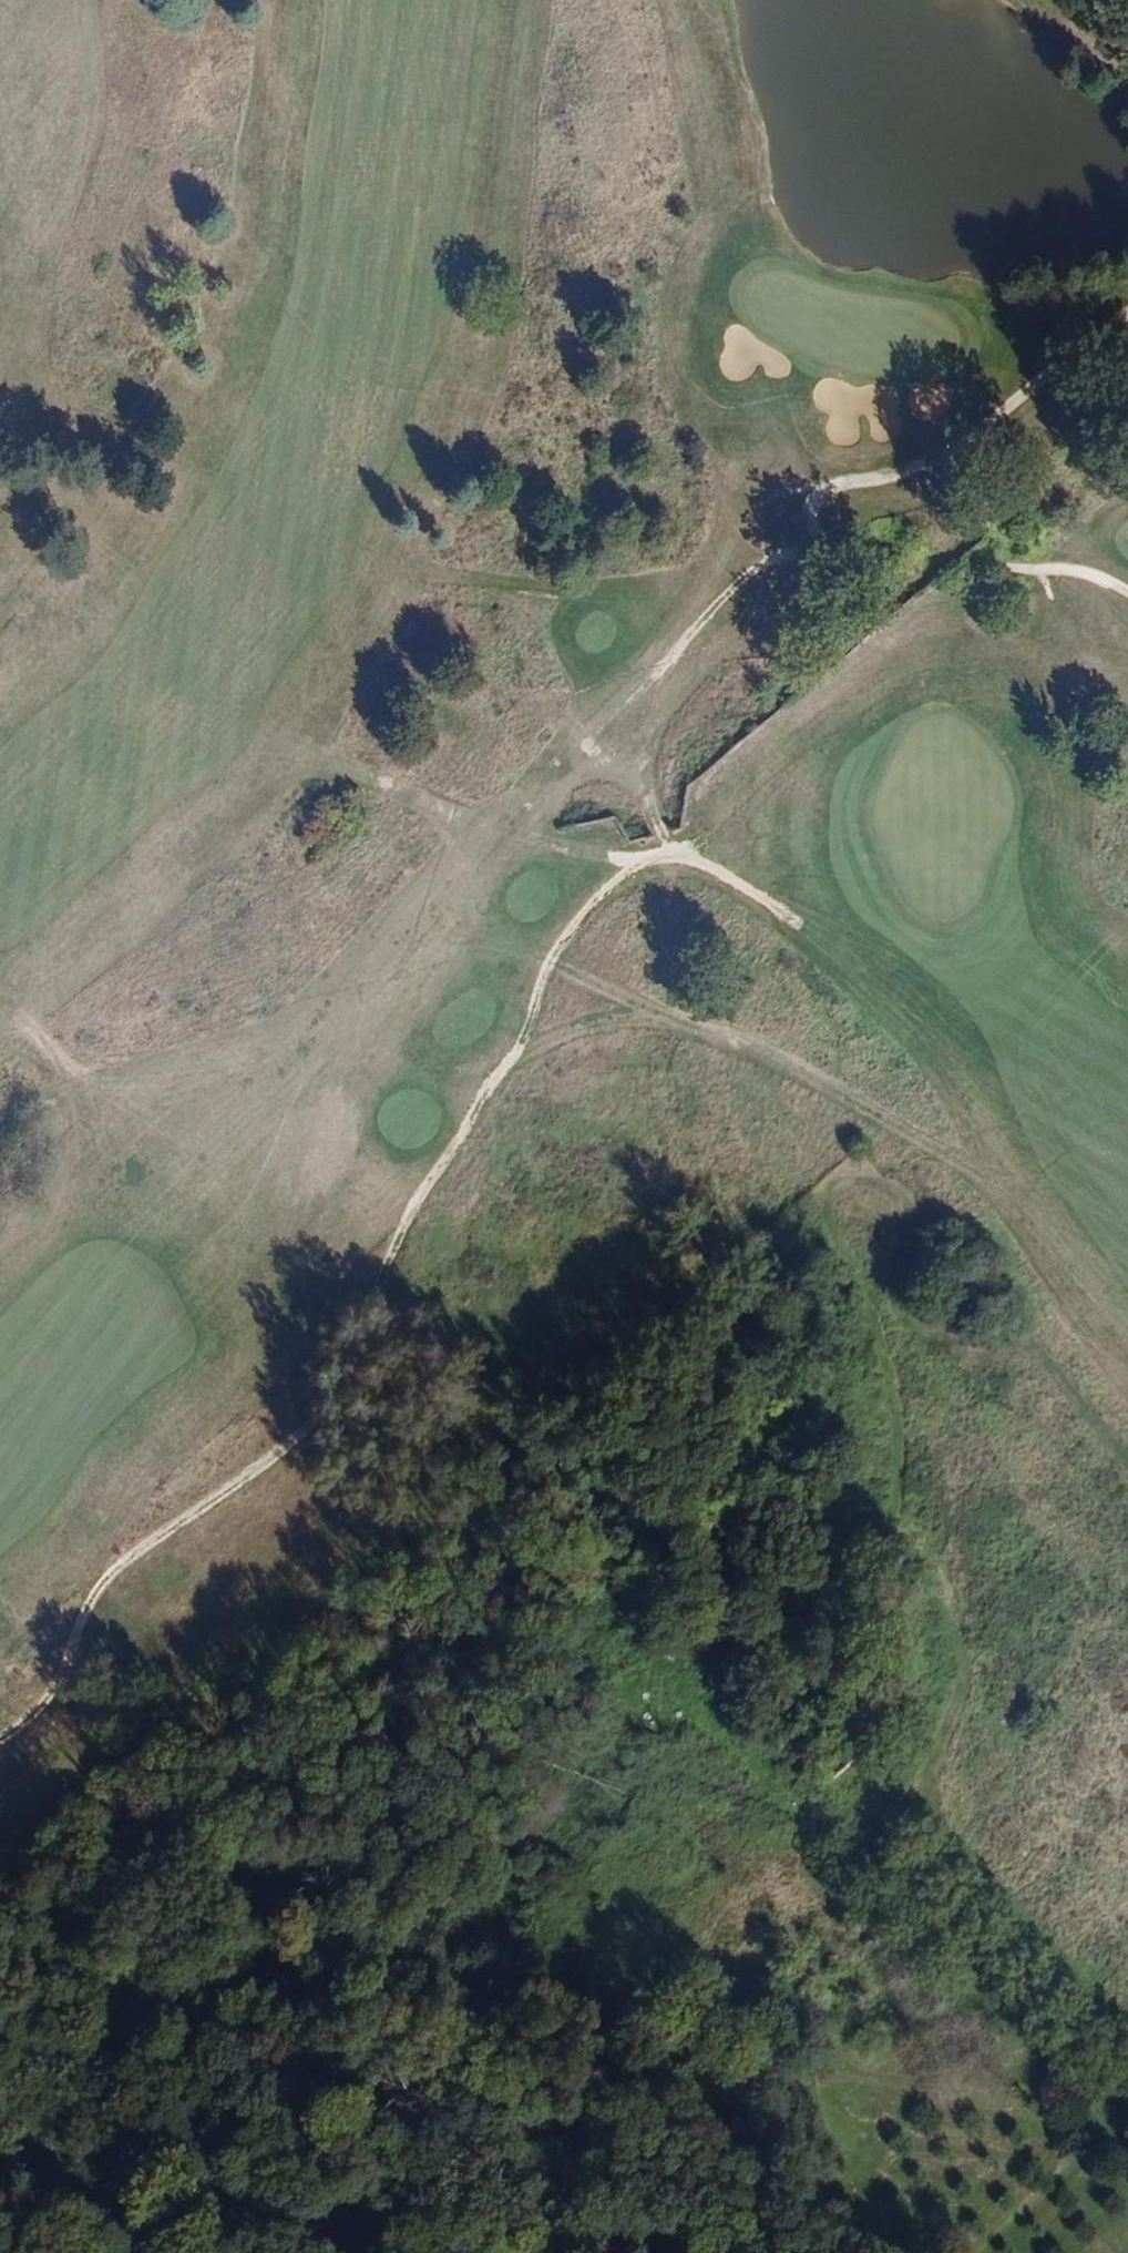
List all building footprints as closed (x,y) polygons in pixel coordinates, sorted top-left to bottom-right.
[(907,391),(915,421),(956,410),(948,380),(907,391)]
